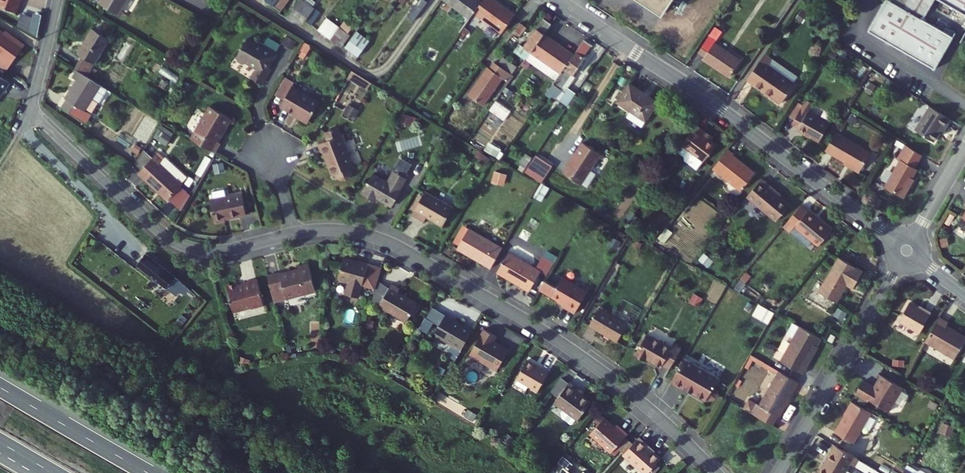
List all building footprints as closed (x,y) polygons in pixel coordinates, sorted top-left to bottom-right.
[(16,14),(21,0),(0,0),(0,8),(16,14)] [(124,0),(99,0),(97,3),(116,14),(124,0)] [(292,0),(282,0),(276,7),(283,12),(292,0)] [(413,23),(427,5),(421,0),(407,18),(413,23)] [(476,13),(477,11),(485,0),(458,0),(476,13)] [(477,11),(504,30),(517,12),(500,0),(485,0),(477,11)] [(663,25),(680,0),(626,0),(663,25)] [(869,31),(935,69),(954,37),(944,31),(924,20),(935,0),(886,0),(869,31)] [(964,15),(964,0),(939,0),(964,15)] [(314,14),(299,5),(287,22),(301,32),(305,27),(314,14)] [(321,18),(314,14),(305,27),(312,31),(321,18)] [(21,16),(18,29),(30,31),(33,18),(21,16)] [(523,66),(525,63),(531,54),(542,38),(549,28),(542,22),(524,48),(521,46),(513,59),(523,66)] [(339,32),(327,23),(317,37),(329,46),(339,32)] [(526,32),(519,26),(506,45),(513,50),(526,32)] [(946,27),(944,31),(954,37),(956,33),(946,27)] [(6,72),(25,45),(5,31),(4,33),(0,30),(0,68),(6,72)] [(98,65),(112,42),(96,32),(82,55),(98,65)] [(339,32),(329,46),(339,52),(348,39),(339,32)] [(713,32),(696,56),(703,61),(701,64),(727,80),(737,66),(711,48),(719,36),(713,32)] [(367,47),(354,36),(340,56),(354,66),(367,47)] [(550,43),(542,38),(531,54),(539,60),(550,43)] [(276,57),(274,55),(263,49),(248,40),(237,58),(238,63),(244,66),(248,65),(256,70),(251,80),(261,86),(270,71),(267,69),(270,64),(271,64),(276,57)] [(274,55),(280,46),(268,40),(263,49),(274,55)] [(570,84),(585,60),(583,58),(591,46),(584,41),(571,58),(558,77),(553,83),(550,88),(570,101),(578,89),(570,84)] [(571,58),(550,43),(539,60),(531,54),(525,63),(553,83),(558,77),(571,58)] [(610,56),(604,51),(594,65),(601,69),(610,56)] [(762,58),(746,83),(766,96),(764,100),(778,109),(796,82),(782,73),(770,64),(762,58)] [(492,74),(489,71),(471,96),(489,104),(504,82),(509,86),(515,78),(497,66),(492,74)] [(9,83),(0,77),(0,97),(9,83)] [(100,106),(109,93),(88,80),(84,78),(68,103),(70,104),(66,111),(91,126),(95,120),(86,114),(94,102),(100,106)] [(309,122),(320,102),(293,87),(281,106),(294,114),(300,117),(300,120),(307,124),(309,122)] [(659,106),(631,88),(619,107),(633,115),(629,121),(644,130),(659,106)] [(489,104),(471,96),(468,100),(484,111),(489,104)] [(798,127),(796,131),(817,143),(829,124),(806,112),(811,103),(804,99),(802,103),(793,118),(790,122),(798,127)] [(497,100),(476,131),(491,141),(512,110),(497,100)] [(787,115),(793,118),(802,103),(797,100),(787,115)] [(946,122),(922,106),(908,131),(927,144),(936,130),(940,132),(946,122)] [(210,107),(191,140),(215,154),(220,144),(218,143),(231,120),(210,107)] [(161,126),(154,139),(167,146),(174,132),(161,126)] [(684,163),(697,173),(716,148),(702,136),(705,132),(698,127),(682,147),(689,152),(684,159),(684,163)] [(329,140),(318,144),(322,153),(324,152),(329,165),(328,165),(333,176),(354,168),(338,128),(326,133),(329,140)] [(867,157),(833,136),(823,153),(847,168),(846,171),(856,176),(867,157)] [(603,156),(586,143),(565,174),(589,191),(599,177),(592,172),(603,156)] [(911,171),(920,157),(903,147),(894,161),(898,163),(883,189),(901,200),(907,191),(903,189),(914,172),(911,171)] [(540,181),(551,164),(535,153),(524,170),(540,181)] [(726,153),(712,172),(739,194),(753,177),(731,160),(732,158),(726,153)] [(137,174),(147,163),(140,156),(132,169),(137,174)] [(137,174),(166,200),(180,185),(179,184),(158,164),(160,162),(154,156),(147,163),(137,174)] [(523,168),(529,160),(522,156),(517,164),(523,168)] [(160,162),(158,164),(179,184),(186,178),(165,157),(160,162)] [(405,179),(394,172),(388,182),(386,181),(373,174),(362,194),(371,199),(373,196),(376,198),(391,206),(401,190),(400,189),(405,179)] [(494,173),(493,185),(506,186),(508,174),(494,173)] [(761,183),(744,203),(773,226),(787,210),(774,198),(776,196),(761,183)] [(212,222),(222,220),(223,220),(222,218),(244,214),(240,192),(208,198),(210,212),(212,222)] [(424,192),(410,215),(423,223),(426,218),(430,220),(430,221),(441,228),(452,209),(424,192)] [(787,238),(794,229),(818,249),(830,232),(800,208),(780,232),(787,238)] [(491,269),(502,249),(469,230),(457,250),(491,269)] [(547,251),(543,257),(555,264),(558,258),(547,251)] [(183,281),(151,253),(141,266),(169,288),(175,281),(180,285),(183,281)] [(536,269),(509,253),(497,273),(530,292),(541,272),(536,269)] [(543,257),(536,269),(541,272),(548,276),(555,264),(543,257)] [(358,262),(357,266),(353,264),(351,262),(344,259),(338,281),(350,284),(347,297),(360,300),(363,287),(376,291),(378,284),(382,268),(358,262)] [(838,261),(818,295),(836,305),(846,288),(852,291),(863,273),(838,261)] [(316,292),(309,265),(298,268),(299,270),(295,271),(296,273),(290,273),(281,275),(280,274),(268,277),(274,303),(316,292)] [(588,292),(563,278),(557,288),(545,281),(540,290),(564,304),(562,307),(575,314),(588,292)] [(264,305),(257,280),(243,284),(244,288),(239,289),(238,284),(227,288),(234,313),(264,305)] [(372,304),(379,308),(389,290),(378,284),(376,291),(372,304)] [(392,313),(408,322),(418,304),(398,293),(400,290),(392,286),(389,290),(379,308),(391,314),(392,313)] [(446,315),(430,306),(424,317),(440,326),(446,315)] [(907,307),(896,327),(918,339),(931,316),(923,311),(921,315),(907,307)] [(627,326),(599,310),(590,326),(617,342),(627,326)] [(452,348),(461,353),(473,331),(462,324),(461,325),(456,322),(456,321),(446,315),(440,326),(436,332),(437,336),(451,344),(452,348)] [(793,323),(792,326),(819,342),(821,338),(793,323)] [(939,323),(926,347),(955,362),(964,344),(945,332),(947,327),(939,323)] [(806,365),(819,342),(792,326),(787,334),(795,338),(782,363),(804,375),(809,366),(806,365)] [(495,343),(498,338),(486,330),(470,355),(497,372),(510,351),(500,345),(499,346),(495,343)] [(671,349),(647,335),(634,356),(645,362),(646,359),(661,368),(662,366),(669,370),(681,350),(673,346),(671,349)] [(835,338),(830,335),(826,342),(831,344),(835,338)] [(719,379),(685,359),(672,382),(684,389),(686,386),(687,388),(686,390),(691,393),(692,391),(694,392),(693,394),(706,402),(707,399),(710,401),(715,399),(718,395),(716,390),(713,389),(719,379)] [(541,369),(540,369),(527,361),(516,380),(538,393),(549,374),(541,369)] [(781,418),(800,384),(781,373),(762,407),(757,404),(752,414),(774,427),(780,417),(781,418)] [(889,413),(903,389),(881,376),(878,382),(878,385),(875,389),(863,382),(856,395),(868,402),(868,401),(889,413)] [(577,393),(578,391),(569,384),(555,404),(564,411),(561,415),(563,420),(572,426),(574,425),(590,403),(577,393)] [(853,444),(871,413),(852,402),(847,411),(848,412),(836,433),(853,444)] [(604,419),(590,436),(611,454),(628,435),(617,426),(615,428),(604,419)] [(650,448),(639,438),(623,456),(643,472),(649,472),(661,460),(648,449),(650,448)] [(859,460),(837,447),(833,453),(831,452),(826,460),(828,461),(821,472),(845,472),(850,465),(855,467),(859,460)]
